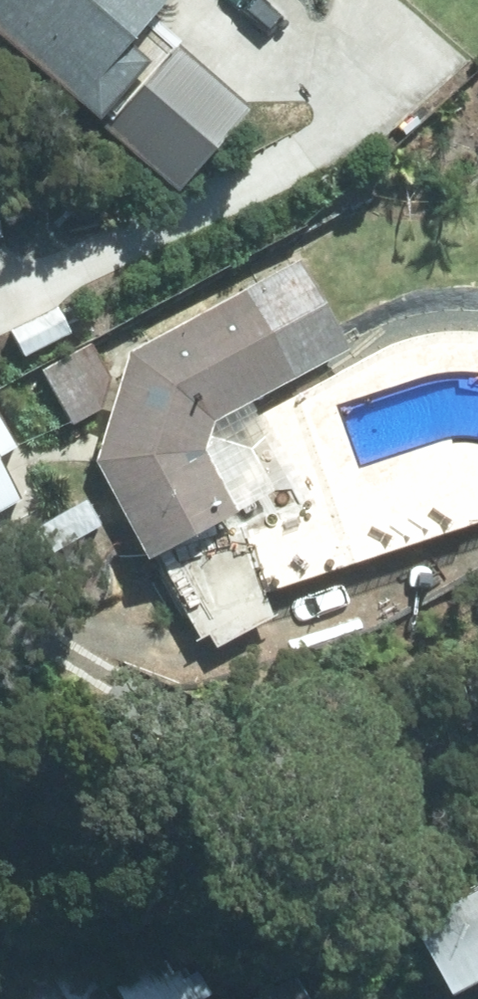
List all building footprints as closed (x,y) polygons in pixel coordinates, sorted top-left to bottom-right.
[(3,43),(186,197),(268,101),(175,22),(194,0),(0,0),(0,46),(3,43)] [(215,432),(348,357),(297,266),(123,364),(92,474),(146,571),(269,504),(250,469),(218,488),(205,466),(215,432)] [(44,319),(8,339),(23,368),(59,348),(44,319)] [(35,383),(61,438),(97,421),(107,390),(91,356),(35,383)] [(15,456),(0,429),(0,464),(15,456)] [(18,513),(0,480),(0,522),(18,513)] [(402,934),(439,998),(476,998),(477,998),(477,891),(402,934)] [(0,989),(5,998),(98,998),(88,980),(74,972),(53,981),(46,964),(0,989)] [(289,985),(263,998),(296,998),(289,985)]
